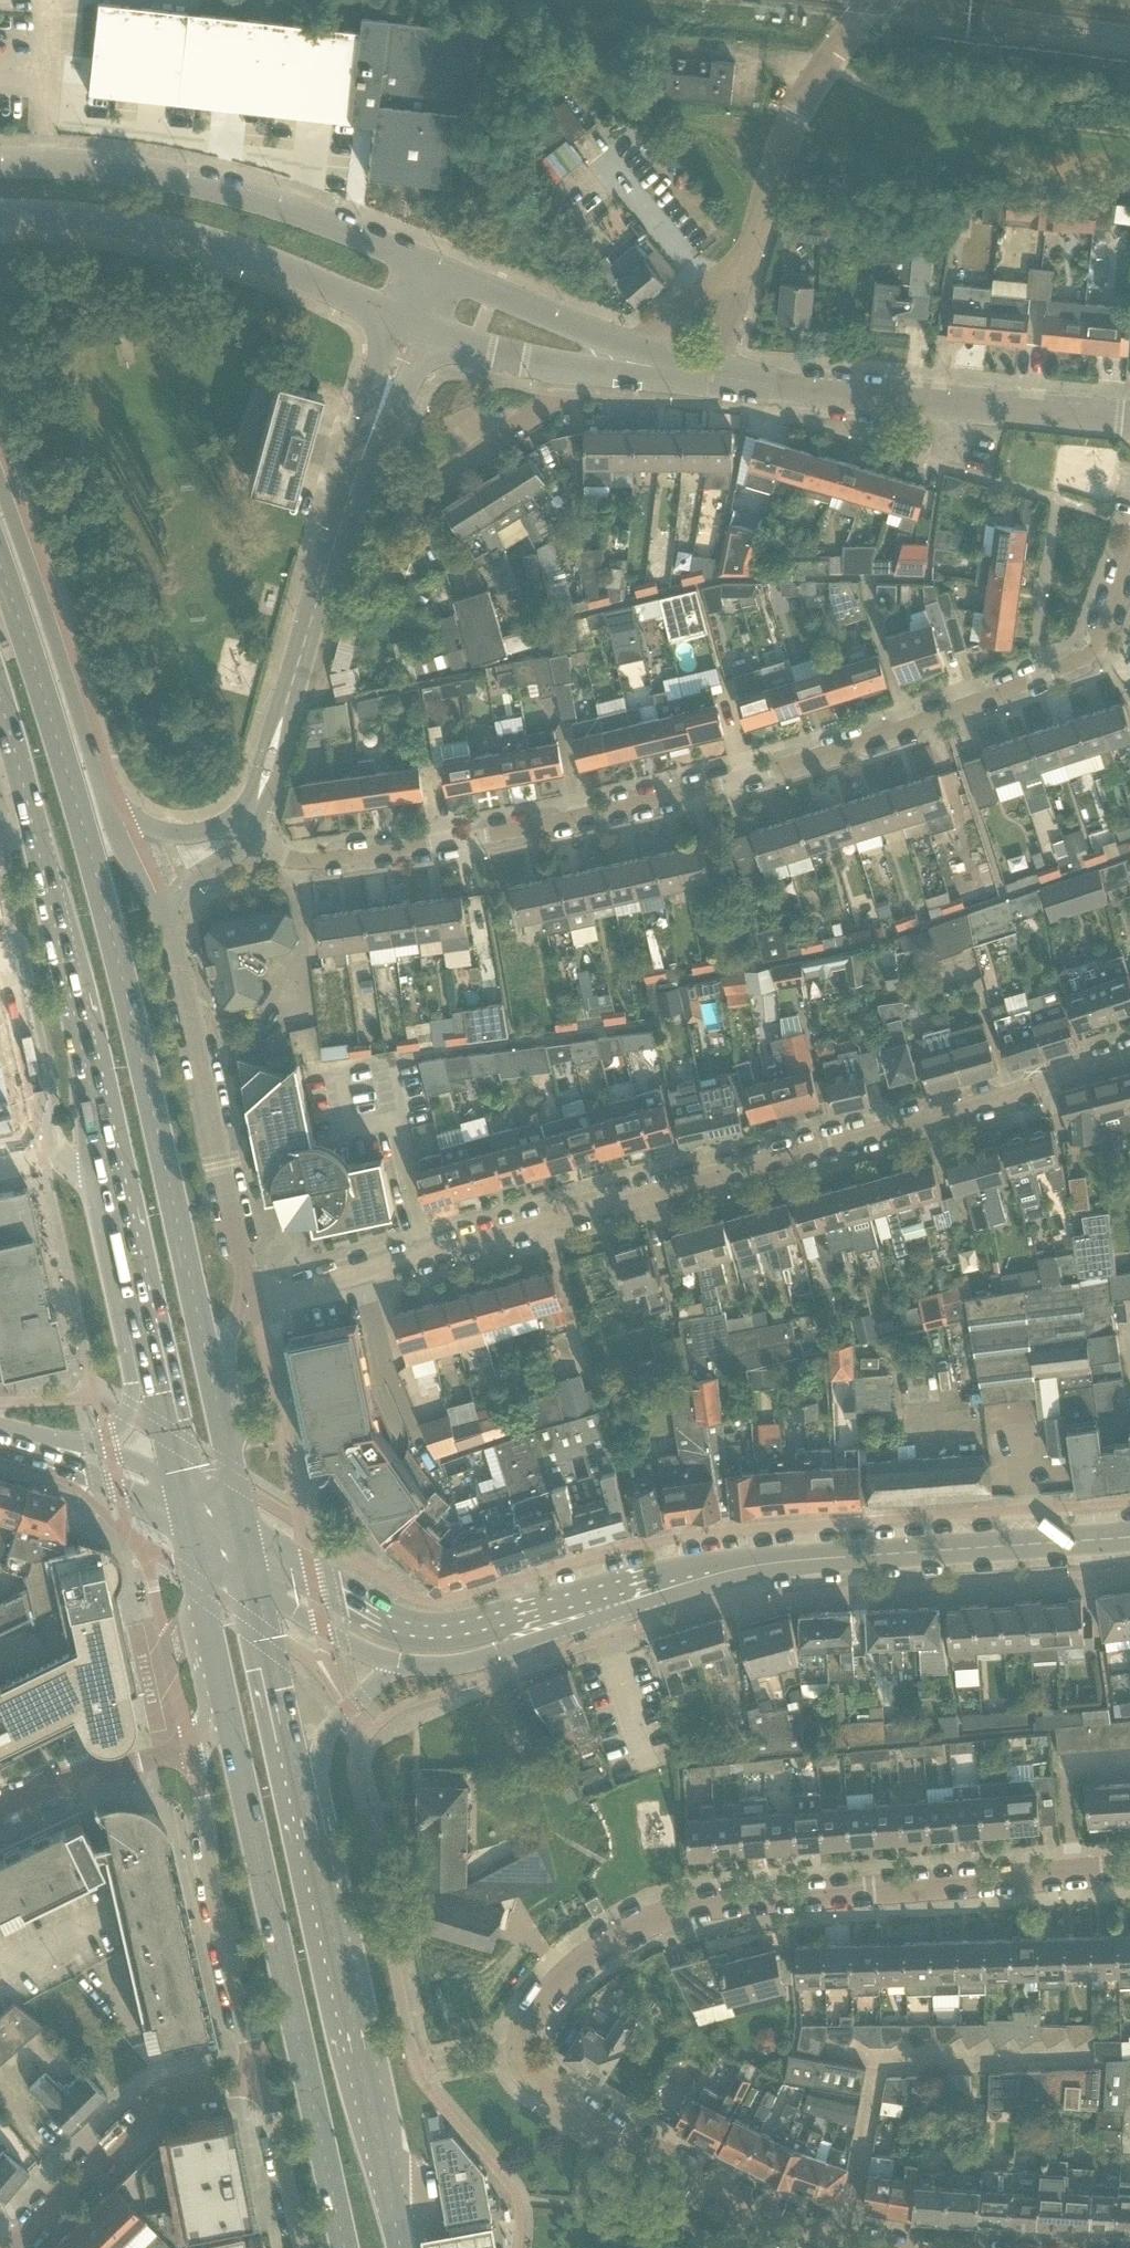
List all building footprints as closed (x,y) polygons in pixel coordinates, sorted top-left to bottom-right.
[(416,182),(448,186),(451,162),(454,162),(456,148),(453,147),(458,103),(474,105),(482,31),(387,21),(387,20),(361,17),(360,32),(98,3),(92,59),(96,59),(94,78),(90,78),(89,93),(374,124),(372,140),(373,140),(377,142),(376,151),(372,151),(371,151),(368,177),(400,180),(400,181),(402,184),(406,185),(409,185),(413,185),(416,183),(416,182)] [(669,71),(666,94),(731,102),(736,63),(712,61),(710,76),(691,74),(669,71)] [(554,150),(525,173),(541,194),(584,161),(570,143),(586,131),(565,104),(535,127),(554,150)] [(957,193),(955,224),(971,225),(974,194),(957,193)] [(985,195),(983,221),(1002,223),(1004,197),(985,195)] [(1004,197),(1002,223),(1008,224),(1009,219),(1030,221),(1030,226),(1047,228),(1049,201),(1004,197)] [(1049,201),(1047,228),(1061,229),(1061,223),(1075,224),(1077,204),(1049,201)] [(1097,204),(1095,229),(1110,230),(1113,206),(1097,204)] [(801,238),(827,241),(828,227),(802,224),(801,238)] [(602,259),(593,267),(611,288),(613,287),(619,282),(640,307),(678,274),(657,250),(648,257),(646,259),(634,246),(612,265),(605,257),(602,259)] [(871,305),(870,315),(874,316),(873,324),(896,326),(897,315),(898,309),(910,306),(913,303),(913,302),(913,301),(913,300),(912,299),(912,298),(911,298),(914,293),(928,295),(932,250),(912,249),(911,261),(880,258),(879,279),(877,279),(874,305),(871,305)] [(785,272),(784,282),(780,321),(810,324),(815,275),(785,272)] [(950,337),(988,341),(993,293),(993,288),(956,284),(950,337)] [(993,293),(988,341),(1026,345),(1028,323),(1031,296),(993,293)] [(1044,347),(1082,350),(1086,303),(1049,299),(1044,347)] [(1086,303),(1082,350),(1120,354),(1124,307),(1086,303)] [(246,487),(292,499),(321,393),(276,380),(246,487)] [(611,484),(611,469),(611,430),(586,430),(586,484),(611,484)] [(635,430),(611,430),(611,469),(635,469),(635,430)] [(635,430),(635,469),(647,469),(648,469),(660,469),(660,431),(635,430)] [(660,431),(660,469),(671,469),(674,469),(684,469),(684,431),(660,431)] [(709,431),(684,431),(684,469),(709,469),(709,431)] [(709,469),(705,487),(730,487),(734,469),(734,453),(734,431),(709,431),(709,469)] [(565,435),(553,438),(555,449),(555,450),(567,447),(566,445),(565,435)] [(774,491),(779,477),(788,445),(760,437),(746,483),(774,491)] [(788,445),(779,477),(806,485),(816,453),(788,445)] [(804,494),(831,502),(834,493),(843,461),(816,453),(806,485),(804,494)] [(529,455),(503,471),(523,503),(528,511),(529,513),(539,507),(533,497),(550,487),(541,473),(529,455)] [(857,516),(861,501),(871,469),(843,461),(834,493),(846,497),(842,511),(857,516)] [(861,501),(889,509),(898,478),(871,469),(861,501)] [(503,471),(475,489),(495,520),(500,535),(501,537),(503,544),(505,548),(527,534),(535,549),(544,544),(546,542),(529,513),(528,511),(523,503),(503,471)] [(898,478),(889,509),(905,514),(901,526),(913,530),(926,486),(898,478)] [(475,489),(445,508),(477,558),(490,549),(492,551),(503,544),(501,537),(500,535),(495,520),(475,489)] [(1018,502),(1014,528),(1028,530),(1032,501),(1018,497),(1018,499),(1018,502)] [(539,507),(529,513),(546,542),(553,537),(539,507)] [(985,524),(981,553),(1024,559),(1028,530),(1014,528),(985,524)] [(728,525),(720,574),(733,574),(749,574),(749,565),(749,562),(758,534),(734,527),(731,526),(728,525)] [(937,530),(935,547),(948,549),(950,532),(937,530)] [(898,559),(895,573),(924,573),(928,543),(903,543),(898,559)] [(875,545),(842,546),(843,556),(843,557),(843,573),(872,573),(872,560),(872,559),(872,558),(875,545)] [(935,547),(934,561),(955,564),(957,550),(948,549),(935,547)] [(603,548),(579,550),(587,598),(590,608),(601,605),(601,604),(598,595),(603,548)] [(524,555),(529,576),(545,573),(540,552),(524,555)] [(980,553),(976,581),(977,582),(990,583),(1021,587),(1024,559),(981,553),(980,553)] [(488,561),(499,591),(517,585),(506,555),(488,561)] [(690,572),(690,574),(692,582),(706,578),(712,577),(716,560),(693,556),(690,572)] [(830,560),(815,560),(815,573),(830,573),(843,573),(843,557),(843,556),(835,556),(835,557),(830,557),(830,560)] [(872,560),(872,573),(895,573),(898,559),(889,559),(874,560),(872,560)] [(796,560),(796,573),(815,573),(815,560),(796,560)] [(471,594),(454,599),(459,615),(474,663),(509,653),(489,589),(485,590),(475,563),(462,568),(471,594)] [(546,568),(557,611),(578,605),(567,563),(546,568)] [(690,572),(681,574),(681,576),(683,584),(692,582),(690,574),(690,572)] [(656,581),(645,584),(648,593),(658,591),(656,581)] [(781,583),(781,596),(799,596),(799,582),(781,582),(781,583)] [(799,582),(799,596),(816,595),(816,582),(806,582),(799,582)] [(860,582),(829,582),(830,595),(837,617),(839,625),(866,616),(860,595),(860,582)] [(721,584),(702,588),(709,613),(724,609),(721,596),(740,596),(741,583),(723,583),(721,583),(721,584)] [(741,583),(740,596),(755,596),(756,583),(741,583)] [(878,583),(877,602),(897,602),(897,584),(878,583)] [(990,583),(986,612),(1017,616),(1021,587),(990,583)] [(645,584),(635,586),(638,596),(648,593),(645,584)] [(901,602),(911,602),(912,584),(902,584),(901,602)] [(697,590),(661,599),(665,615),(665,617),(672,643),(709,634),(697,590)] [(608,592),(598,595),(601,604),(601,605),(611,603),(611,602),(608,592)] [(950,592),(938,595),(939,599),(951,639),(953,644),(953,646),(955,652),(967,648),(961,627),(950,592)] [(661,599),(633,606),(637,622),(665,615),(661,599)] [(932,623),(910,630),(925,678),(927,677),(929,676),(931,675),(933,674),(935,673),(937,672),(936,672),(935,669),(945,666),(940,650),(938,643),(951,639),(939,599),(926,603),(932,623)] [(622,609),(606,613),(608,625),(624,620),(622,609)] [(1017,616),(986,612),(982,641),(1013,645),(1017,616)] [(587,618),(576,621),(580,638),(591,635),(590,629),(608,625),(606,613),(591,617),(587,618)] [(416,661),(413,661),(417,675),(420,674),(451,665),(452,669),(474,663),(459,615),(441,620),(451,652),(450,652),(416,661)] [(505,635),(510,652),(531,646),(526,630),(505,635)] [(925,678),(910,630),(889,636),(902,679),(912,676),(912,679),(912,680),(917,679),(921,679),(925,678)] [(407,639),(394,642),(398,658),(400,658),(402,663),(400,664),(404,678),(417,675),(413,661),(407,639)] [(867,643),(846,649),(850,663),(859,693),(862,692),(863,696),(875,693),(873,688),(881,686),(888,684),(881,663),(879,654),(871,656),(867,643)] [(981,643),(971,646),(973,652),(982,649),(981,643)] [(569,653),(548,657),(550,665),(555,685),(571,682),(574,681),(569,653)] [(541,697),(557,694),(548,657),(548,656),(514,663),(515,669),(517,683),(518,683),(518,687),(538,683),(541,697)] [(850,663),(823,671),(832,701),(859,693),(850,663)] [(764,675),(768,688),(777,718),(805,709),(792,666),(764,675)] [(792,666),(805,709),(832,701),(823,671),(796,679),(792,666)] [(762,668),(734,676),(740,697),(743,705),(749,726),(777,718),(768,688),(765,678),(764,675),(762,668)] [(515,669),(497,673),(500,687),(517,683),(515,669)] [(332,680),(335,693),(360,688),(358,675),(332,680)] [(475,677),(458,680),(461,693),(477,690),(475,677)] [(461,693),(458,680),(422,687),(424,700),(461,693)] [(703,690),(684,694),(688,710),(695,741),(724,734),(719,712),(716,703),(712,685),(702,687),(703,690)] [(654,692),(660,716),(667,747),(695,741),(688,710),(684,694),(669,698),(666,689),(654,692)] [(396,692),(377,695),(380,708),(398,704),(396,692)] [(381,714),(377,695),(356,699),(360,718),(381,714)] [(337,704),(321,707),(323,720),(326,736),(326,737),(350,733),(346,702),(345,703),(341,704),(337,704)] [(1100,711),(1112,747),(1129,742),(1129,721),(1124,703),(1100,711)] [(640,705),(628,708),(639,754),(667,747),(660,716),(644,720),(640,705)] [(308,723),(304,740),(326,737),(326,736),(323,720),(321,707),(320,707),(311,709),(307,720),(308,723)] [(628,708),(600,714),(612,761),(639,754),(628,708)] [(1100,711),(1077,719),(1089,755),(1101,751),(1106,766),(1117,762),(1112,747),(1100,711)] [(612,761),(600,714),(572,721),(583,768),(612,761)] [(521,716),(495,721),(501,751),(507,783),(535,777),(527,735),(526,729),(524,730),(521,716)] [(1077,719),(1054,726),(1066,762),(1064,763),(1069,778),(1092,771),(1087,755),(1089,755),(1077,719)] [(1054,726),(1031,734),(1042,770),(1066,762),(1054,726)] [(553,730),(527,735),(535,777),(564,772),(558,740),(555,741),(553,730)] [(1031,734),(1007,741),(1019,777),(1025,795),(1030,812),(1051,806),(1040,771),(1042,770),(1031,734)] [(478,788),(472,756),(469,739),(440,745),(449,793),(478,788)] [(1019,777),(1007,741),(983,749),(985,755),(965,762),(980,808),(996,803),(994,797),(999,796),(995,785),(1019,777)] [(501,751),(472,756),(478,788),(507,783),(501,751)] [(360,759),(362,774),(366,805),(395,801),(390,770),(376,772),(374,757),(360,759)] [(420,766),(390,770),(395,801),(424,797),(420,766)] [(362,774),(333,778),(338,809),(366,805),(362,774)] [(940,774),(916,781),(931,830),(932,834),(956,827),(953,817),(940,774)] [(326,779),(304,782),(304,784),(305,791),(309,814),(338,809),(333,778),(326,779)] [(916,781),(893,788),(908,838),(922,833),(930,831),(931,834),(932,834),(916,781)] [(291,786),(284,813),(294,813),(294,815),(309,814),(304,784),(291,786)] [(893,788),(869,795),(881,832),(897,827),(902,826),(904,825),(893,788)] [(869,795),(846,803),(857,839),(862,838),(864,837),(881,832),(869,795)] [(846,803),(823,810),(834,847),(857,839),(846,803)] [(823,810),(799,817),(811,854),(834,847),(823,810)] [(1114,822),(1120,840),(1129,837),(1129,816),(1114,822)] [(799,817),(776,824),(787,861),(811,854),(799,817)] [(787,861),(776,824),(752,832),(763,868),(787,861)] [(1082,830),(1064,835),(1069,853),(1087,848),(1082,830)] [(1063,841),(1054,844),(1058,858),(1063,857),(1068,855),(1063,841)] [(704,844),(680,850),(688,887),(691,901),(716,896),(704,844)] [(1104,849),(1095,852),(1095,853),(1095,854),(1098,862),(1107,859),(1104,849)] [(680,850),(656,855),(664,892),(677,889),(679,889),(688,887),(680,850)] [(1078,851),(1070,854),(1074,869),(1083,865),(1078,851)] [(1033,855),(1038,867),(1046,864),(1041,852),(1033,855)] [(1085,855),(1084,855),(1087,866),(1088,866),(1098,862),(1095,854),(1095,853),(1095,852),(1087,855),(1085,855)] [(656,855),(632,860),(640,898),(643,911),(665,906),(667,905),(664,892),(656,855)] [(632,860),(608,866),(616,903),(640,898),(632,860)] [(1104,890),(1104,891),(1129,883),(1122,860),(1097,869),(1104,890)] [(1057,865),(1048,868),(1051,877),(1061,874),(1057,865)] [(608,866),(584,871),(593,908),(616,903),(608,866)] [(1048,868),(1039,871),(1042,881),(1051,877),(1048,868)] [(1104,890),(1097,869),(1077,876),(1078,881),(1084,897),(1104,890)] [(560,876),(569,913),(572,929),(596,924),(593,908),(584,871),(560,876)] [(1004,884),(1007,892),(1040,881),(1037,872),(1004,884)] [(560,876),(537,881),(545,919),(548,934),(572,929),(569,913),(560,876)] [(520,924),(545,919),(537,881),(512,887),(520,924)] [(1084,897),(1078,881),(1057,888),(1062,904),(1084,897)] [(1057,888),(1043,892),(1048,909),(1062,904),(1057,888)] [(1037,890),(1011,899),(1011,903),(1015,922),(1043,912),(1040,899),(1037,891),(1037,890)] [(950,892),(926,899),(929,910),(932,919),(947,914),(956,911),(953,901),(950,893),(950,892)] [(463,896),(439,899),(444,937),(446,950),(471,947),(463,896)] [(963,898),(953,901),(956,911),(966,908),(966,907),(963,898)] [(439,899),(414,902),(420,940),(444,937),(439,899)] [(1011,899),(969,914),(970,918),(970,920),(975,944),(1017,931),(1016,930),(1014,922),(1015,922),(1011,903),(1011,899)] [(887,900),(876,903),(880,918),(891,914),(887,900)] [(414,902),(390,906),(395,943),(405,942),(407,955),(419,953),(417,940),(420,940),(414,902)] [(390,906),(366,909),(371,947),(369,947),(372,964),(396,961),(394,944),(395,943),(390,906)] [(216,948),(208,960),(211,973),(223,981),(221,985),(224,997),(234,1003),(254,999),(262,987),(259,974),(255,971),(259,965),(261,967),(267,966),(270,962),(269,957),(266,955),(270,949),(275,952),(289,949),(296,937),(292,915),(280,908),(257,913),(255,912),(253,915),(253,916),(245,918),(240,915),(240,916),(218,920),(210,933),(213,946),(216,948)] [(366,909),(342,913),(347,950),(369,947),(371,947),(366,909)] [(342,913),(317,916),(320,938),(322,954),(335,952),(337,965),(349,964),(349,962),(347,950),(342,913)] [(918,913),(907,917),(907,918),(908,919),(910,927),(917,924),(922,923),(918,913)] [(969,914),(930,928),(937,957),(975,944),(970,920),(970,918),(969,914)] [(903,918),(895,920),(898,930),(899,930),(910,927),(908,919),(907,918),(907,917),(903,918)] [(756,932),(765,963),(790,956),(782,925),(756,932)] [(869,928),(860,931),(862,938),(862,939),(863,940),(863,941),(871,939),(871,938),(871,936),(869,928)] [(850,933),(849,933),(851,942),(851,943),(851,944),(863,941),(863,940),(862,939),(862,938),(860,931),(850,933)] [(927,931),(901,938),(905,953),(931,946),(928,933),(927,931)] [(807,942),(801,943),(804,953),(804,954),(825,949),(823,938),(821,938),(809,941),(807,942)] [(806,960),(804,961),(805,971),(808,971),(820,968),(821,974),(823,974),(832,972),(832,970),(847,967),(849,984),(865,982),(860,951),(808,960),(806,960)] [(1103,963),(1120,1014),(1129,1011),(1129,974),(1129,971),(1124,956),(1114,959),(1110,960),(1103,963)] [(1120,1014),(1103,963),(1101,958),(1079,965),(1098,1021),(1120,1014)] [(714,959),(704,960),(707,971),(716,970),(714,959)] [(707,971),(704,960),(691,963),(693,974),(707,971)] [(773,965),(776,987),(804,982),(800,961),(773,965)] [(897,964),(885,966),(888,989),(901,987),(897,964)] [(1098,1021),(1079,965),(1079,964),(1058,971),(1077,1028),(1098,1021)] [(773,965),(744,970),(745,974),(747,990),(747,991),(776,987),(773,965)] [(666,968),(656,969),(659,980),(668,979),(666,968)] [(659,980),(656,969),(643,972),(645,983),(659,980)] [(724,977),(726,993),(747,990),(745,974),(724,977)] [(721,978),(680,986),(682,996),(682,999),(683,1003),(698,1000),(697,998),(697,996),(698,996),(724,991),(723,985),(721,978)] [(679,987),(657,992),(661,1015),(683,1011),(680,996),(679,987)] [(1006,1002),(991,1007),(995,1020),(1004,1048),(1011,1069),(1044,1058),(1034,1025),(1029,998),(1027,991),(1005,997),(1006,1002)] [(1046,993),(1029,998),(1034,1025),(1044,1058),(1078,1047),(1063,998),(1049,1003),(1046,993)] [(589,1007),(591,1015),(594,1026),(618,1023),(613,1001),(589,1004),(589,1007)] [(503,1002),(454,1008),(457,1032),(458,1038),(459,1041),(459,1042),(459,1043),(469,1042),(468,1041),(468,1040),(508,1034),(503,1002)] [(903,1002),(879,1005),(885,1027),(890,1026),(895,1044),(882,1047),(886,1061),(892,1082),(894,1082),(897,1085),(906,1083),(908,1078),(918,1075),(912,1054),(908,1041),(908,1040),(902,1019),(903,1019),(905,1018),(905,1017),(905,1015),(903,1002)] [(625,1011),(616,1012),(618,1023),(626,1022),(625,1011)] [(779,1033),(800,1030),(797,1013),(777,1016),(779,1033)] [(577,1017),(567,1018),(569,1029),(594,1026),(591,1015),(577,1017)] [(443,1018),(431,1019),(432,1027),(434,1039),(434,1044),(435,1046),(459,1043),(459,1042),(459,1041),(458,1038),(457,1032),(450,1033),(445,1033),(443,1018)] [(569,1029),(567,1018),(557,1019),(558,1031),(569,1029)] [(415,1021),(406,1022),(407,1033),(416,1032),(415,1023),(415,1021)] [(976,1041),(955,1047),(964,1081),(999,1072),(984,1021),(971,1024),(976,1041)] [(289,1031),(294,1053),(303,1051),(305,1062),(320,1059),(314,1026),(289,1031)] [(925,1039),(916,1041),(924,1070),(929,1086),(930,1091),(964,1081),(955,1047),(950,1031),(951,1031),(950,1027),(923,1034),(924,1035),(925,1039)] [(653,1031),(623,1035),(625,1049),(657,1046),(653,1031)] [(802,1033),(782,1039),(786,1051),(783,1051),(798,1108),(821,1101),(815,1080),(812,1068),(812,1067),(814,1066),(806,1032),(802,1033)] [(623,1035),(596,1038),(601,1059),(626,1053),(625,1049),(623,1035)] [(418,1038),(409,1039),(410,1046),(410,1047),(410,1050),(420,1049),(419,1046),(418,1038)] [(596,1038),(571,1041),(574,1055),(575,1057),(577,1065),(601,1059),(596,1038)] [(398,1041),(399,1051),(410,1050),(410,1047),(410,1046),(409,1039),(398,1041)] [(777,1064),(767,1067),(771,1079),(769,1080),(778,1113),(798,1108),(783,1051),(786,1051),(782,1039),(771,1042),(775,1054),(775,1057),(777,1064)] [(575,1057),(574,1055),(571,1041),(546,1045),(549,1058),(551,1064),(575,1057)] [(336,1043),(323,1045),(325,1061),(338,1059),(336,1043)] [(370,1045),(360,1046),(361,1052),(361,1053),(361,1055),(362,1056),(371,1055),(371,1051),(370,1045)] [(528,1047),(521,1048),(521,1049),(522,1055),(524,1062),(549,1058),(546,1045),(528,1047)] [(360,1046),(350,1047),(350,1052),(350,1054),(350,1057),(362,1056),(361,1055),(361,1053),(361,1052),(360,1046)] [(521,1048),(495,1052),(499,1065),(524,1062),(522,1055),(521,1049),(521,1048)] [(839,1058),(824,1061),(827,1077),(830,1091),(835,1112),(870,1104),(870,1102),(865,1082),(880,1078),(876,1057),(874,1050),(858,1054),(857,1049),(838,1053),(839,1058)] [(495,1052),(471,1055),(472,1056),(473,1065),(476,1076),(500,1072),(499,1065),(495,1052)] [(471,1055),(419,1062),(420,1064),(423,1078),(449,1076),(453,1089),(454,1092),(469,1088),(466,1077),(476,1076),(473,1065),(472,1056),(471,1055)] [(260,1064),(238,1057),(265,1184),(268,1199),(280,1197),(283,1210),(287,1209),(289,1211),(289,1212),(289,1213),(289,1214),(289,1215),(289,1216),(290,1216),(290,1217),(291,1217),(292,1218),(293,1218),(294,1218),(295,1218),(296,1217),(297,1217),(297,1216),(299,1218),(300,1222),(313,1219),(316,1231),(331,1227),(395,1214),(391,1192),(383,1158),(351,1164),(349,1161),(347,1158),(345,1156),(343,1153),(340,1151),(338,1149),(335,1147),(332,1145),(328,1144),(325,1143),(322,1142),(318,1142),(315,1141),(298,1061),(286,1072),(260,1064)] [(778,1113),(769,1080),(756,1083),(750,1060),(738,1063),(740,1071),(748,1102),(753,1120),(778,1113)] [(16,1131),(0,1061),(0,1134),(16,1131)] [(701,1078),(700,1079),(707,1109),(714,1139),(744,1132),(738,1105),(748,1102),(740,1071),(701,1080),(701,1078)] [(1121,1077),(1129,1113),(1129,1074),(1121,1077)] [(449,1076),(423,1078),(428,1096),(453,1089),(449,1076)] [(1091,1084),(1099,1120),(1101,1133),(1102,1139),(1103,1151),(1116,1148),(1113,1139),(1113,1136),(1112,1135),(1129,1130),(1129,1113),(1121,1077),(1091,1084)] [(680,1090),(670,1092),(683,1146),(714,1139),(707,1109),(700,1079),(700,1078),(678,1083),(680,1090)] [(1101,1133),(1099,1120),(1091,1084),(1060,1092),(1069,1127),(1070,1127),(1071,1141),(1102,1139),(1101,1133)] [(662,1088),(637,1095),(651,1144),(675,1137),(662,1088)] [(637,1095),(613,1102),(614,1104),(626,1151),(651,1144),(637,1095)] [(614,1104),(589,1110),(602,1157),(626,1151),(614,1104)] [(565,1117),(568,1129),(578,1164),(602,1157),(589,1110),(565,1117)] [(531,1122),(516,1126),(520,1142),(529,1177),(554,1170),(544,1135),(541,1124),(538,1112),(536,1112),(531,1114),(530,1117),(531,1122)] [(457,1121),(460,1137),(486,1132),(483,1116),(457,1121)] [(565,1117),(541,1124),(544,1135),(554,1170),(578,1164),(568,1129),(565,1117)] [(516,1126),(491,1133),(505,1184),(529,1177),(520,1142),(516,1126)] [(1033,1136),(1028,1137),(1037,1171),(1049,1168),(1053,1191),(1066,1188),(1062,1171),(1058,1152),(1053,1130),(1045,1133),(1042,1131),(1035,1133),(1033,1136)] [(491,1133),(467,1140),(481,1190),(505,1184),(491,1133)] [(1011,1141),(1003,1144),(1008,1165),(1011,1176),(1018,1201),(1038,1196),(1032,1172),(1037,1171),(1028,1137),(1023,1138),(1020,1137),(1013,1139),(1011,1141)] [(443,1146),(444,1152),(457,1197),(481,1190),(467,1140),(443,1146)] [(999,1145),(973,1152),(992,1222),(1008,1218),(998,1185),(1009,1182),(999,1145)] [(457,1197),(444,1152),(418,1159),(421,1169),(416,1171),(425,1206),(457,1197)] [(992,1222),(973,1152),(947,1159),(957,1196),(966,1194),(975,1227),(992,1222)] [(934,1162),(911,1169),(926,1226),(930,1245),(937,1244),(934,1230),(937,1229),(938,1229),(939,1229),(937,1223),(934,1212),(947,1209),(943,1196),(940,1184),(934,1162)] [(911,1169),(888,1175),(903,1232),(926,1226),(911,1169)] [(888,1175),(865,1181),(875,1215),(886,1212),(892,1235),(898,1255),(909,1252),(903,1232),(888,1175)] [(865,1181),(838,1189),(850,1234),(851,1234),(856,1253),(879,1247),(870,1216),(875,1215),(865,1181)] [(20,1371),(67,1360),(49,1283),(28,1187),(0,1194),(0,1375),(20,1371)] [(838,1189),(815,1195),(835,1269),(847,1266),(842,1247),(853,1244),(850,1234),(838,1189)] [(835,1269),(815,1195),(792,1201),(808,1258),(819,1255),(824,1272),(835,1269)] [(955,1195),(946,1198),(952,1224),(962,1222),(955,1195)] [(789,1202),(768,1208),(784,1268),(788,1282),(792,1280),(789,1267),(794,1265),(787,1241),(788,1241),(799,1238),(795,1223),(789,1202)] [(768,1208),(748,1213),(764,1273),(773,1270),(784,1268),(768,1208)] [(1083,1233),(1073,1235),(1075,1251),(1079,1280),(1109,1275),(1115,1274),(1107,1212),(1081,1215),(1083,1233)] [(743,1278),(764,1273),(748,1213),(727,1219),(743,1278)] [(724,1220),(700,1226),(715,1284),(727,1281),(722,1260),(734,1257),(724,1220)] [(676,1236),(663,1239),(668,1258),(672,1272),(697,1265),(703,1288),(705,1294),(704,1294),(702,1295),(706,1314),(723,1312),(715,1284),(700,1226),(675,1233),(676,1236)] [(617,1258),(614,1259),(619,1280),(624,1295),(644,1289),(650,1313),(652,1312),(670,1307),(671,1307),(665,1283),(661,1269),(655,1247),(652,1248),(650,1240),(635,1244),(632,1242),(624,1245),(622,1247),(615,1250),(617,1258)] [(1075,1251),(1055,1254),(1062,1283),(1079,1280),(1075,1251)] [(930,1252),(921,1254),(924,1264),(924,1266),(933,1263),(933,1262),(933,1261),(930,1252)] [(1055,1254),(1038,1257),(1043,1286),(1062,1283),(1055,1254)] [(1127,1261),(1115,1263),(1117,1273),(1129,1271),(1127,1261)] [(554,1270),(527,1278),(537,1314),(552,1310),(556,1324),(568,1321),(564,1306),(560,1291),(554,1270)] [(1121,1273),(1126,1299),(1129,1298),(1129,1272),(1121,1273)] [(1113,1301),(1126,1299),(1121,1273),(1115,1274),(1109,1275),(1113,1301)] [(966,1298),(980,1379),(1034,1373),(1039,1417),(1045,1416),(1051,1454),(1072,1451),(1068,1428),(1065,1413),(1062,1388),(1095,1385),(1094,1382),(1093,1373),(1091,1363),(1087,1336),(1117,1332),(1113,1301),(1109,1275),(1079,1280),(1062,1283),(1043,1286),(966,1298)] [(527,1278),(500,1285),(510,1321),(537,1314),(527,1278)] [(500,1285),(474,1292),(484,1328),(510,1321),(500,1285)] [(962,1289),(941,1294),(947,1322),(969,1318),(962,1289)] [(474,1292),(447,1299),(461,1349),(488,1342),(484,1328),(474,1292)] [(947,1322),(941,1294),(919,1299),(921,1306),(924,1321),(925,1327),(947,1322)] [(447,1299),(421,1307),(435,1357),(461,1349),(447,1299)] [(773,1307),(775,1316),(785,1314),(782,1305),(773,1307)] [(921,1306),(909,1309),(912,1324),(924,1321),(921,1306)] [(435,1357),(421,1307),(394,1314),(407,1364),(435,1357)] [(674,1383),(670,1384),(680,1452),(681,1458),(685,1458),(694,1519),(722,1514),(731,1512),(728,1472),(727,1472),(725,1438),(721,1376),(721,1373),(804,1354),(800,1338),(796,1339),(791,1320),(769,1324),(755,1327),(728,1332),(726,1320),(725,1311),(723,1312),(706,1314),(679,1318),(682,1336),(689,1381),(674,1383)] [(766,1311),(751,1314),(754,1326),(755,1327),(769,1324),(769,1323),(768,1321),(766,1311)] [(751,1314),(726,1320),(728,1332),(755,1327),(754,1326),(751,1314)] [(870,1315),(855,1318),(860,1341),(876,1338),(870,1315)] [(332,1462),(388,1542),(437,1490),(408,1448),(407,1451),(407,1453),(406,1456),(404,1458),(403,1461),(391,1444),(392,1442),(392,1441),(392,1439),(392,1437),(392,1436),(392,1434),(370,1387),(357,1324),(289,1339),(315,1465),(319,1465),(319,1466),(320,1467),(322,1468),(322,1469),(324,1469),(325,1469),(327,1468),(328,1466),(329,1465),(329,1463),(329,1462),(332,1462)] [(1117,1332),(1087,1336),(1091,1363),(1120,1359),(1117,1332)] [(660,1340),(659,1340),(667,1384),(670,1384),(674,1383),(689,1381),(682,1336),(660,1340)] [(831,1379),(853,1378),(851,1344),(830,1348),(831,1379)] [(1120,1359),(1091,1363),(1093,1373),(1121,1369),(1120,1359)] [(773,1368),(751,1370),(753,1390),(775,1388),(773,1368)] [(581,1375),(554,1382),(556,1391),(565,1421),(604,1408),(605,1408),(599,1387),(585,1391),(581,1375)] [(1094,1382),(1095,1385),(1100,1422),(1099,1422),(1103,1446),(1104,1452),(1109,1486),(1129,1483),(1129,1398),(1125,1399),(1122,1378),(1108,1380),(1094,1382)] [(1068,1428),(1072,1451),(1078,1491),(1109,1486),(1103,1446),(1099,1422),(1100,1422),(1095,1385),(1062,1388),(1065,1413),(1068,1428)] [(556,1391),(530,1399),(533,1407),(538,1422),(539,1429),(565,1421),(556,1391)] [(856,1418),(856,1413),(855,1400),(844,1401),(846,1419),(856,1418)] [(819,1401),(805,1402),(805,1419),(820,1418),(819,1401)] [(805,1419),(805,1402),(794,1402),(795,1419),(805,1419)] [(507,1416),(512,1431),(538,1422),(533,1407),(507,1416)] [(572,1419),(567,1420),(577,1455),(584,1453),(584,1452),(611,1443),(605,1408),(604,1408),(572,1419)] [(512,1431),(507,1416),(506,1414),(481,1422),(487,1439),(512,1431)] [(460,1448),(451,1415),(422,1424),(436,1456),(460,1448)] [(480,1419),(454,1426),(460,1448),(487,1439),(481,1422),(480,1419)] [(540,1429),(537,1430),(548,1463),(571,1456),(571,1457),(577,1455),(567,1420),(565,1421),(540,1429)] [(537,1430),(496,1444),(509,1484),(512,1495),(513,1497),(532,1558),(567,1547),(575,1545),(555,1485),(537,1430)] [(770,1469),(755,1470),(759,1511),(788,1509),(784,1468),(781,1435),(766,1436),(766,1444),(764,1446),(764,1452),(767,1454),(767,1460),(769,1460),(770,1469)] [(735,1438),(725,1438),(727,1472),(728,1472),(731,1512),(759,1511),(755,1470),(753,1470),(753,1471),(742,1472),(741,1447),(736,1448),(735,1438)] [(611,1443),(584,1452),(584,1453),(591,1475),(616,1469),(611,1443)] [(915,1446),(898,1446),(899,1458),(915,1457),(915,1446)] [(833,1505),(838,1505),(864,1503),(861,1447),(846,1448),(847,1463),(836,1464),(837,1487),(835,1487),(835,1489),(832,1490),(833,1505)] [(810,1507),(833,1505),(832,1490),(835,1489),(835,1487),(837,1487),(836,1464),(834,1464),(833,1448),(807,1449),(810,1507)] [(798,1467),(784,1468),(788,1509),(810,1507),(807,1449),(797,1450),(798,1467)] [(681,1458),(680,1452),(659,1456),(669,1522),(694,1519),(685,1458),(681,1458)] [(899,1458),(867,1461),(867,1464),(868,1481),(869,1503),(993,1496),(991,1474),(991,1460),(988,1461),(983,1453),(921,1457),(915,1457),(899,1458)] [(571,1456),(548,1463),(555,1485),(578,1479),(571,1457),(571,1456)] [(640,1478),(627,1481),(629,1488),(633,1507),(637,1528),(664,1523),(659,1501),(656,1482),(652,1462),(637,1466),(640,1478)] [(578,1479),(555,1485),(575,1545),(605,1537),(629,1530),(616,1469),(591,1475),(578,1479)] [(3,1478),(0,1488),(0,1560),(5,1562),(28,1486),(3,1478)] [(439,1538),(412,1565),(437,1589),(532,1558),(513,1497),(512,1495),(509,1484),(508,1484),(505,1485),(477,1494),(482,1508),(486,1523),(460,1531),(456,1535),(454,1537),(455,1543),(447,1545),(439,1538)] [(4,1568),(25,1574),(35,1554),(64,1548),(64,1500),(60,1495),(28,1486),(5,1562),(4,1568)] [(388,1542),(412,1565),(453,1522),(442,1511),(449,1504),(436,1492),(438,1490),(437,1490),(388,1542)] [(0,1756),(12,1751),(70,1722),(76,1719),(79,1725),(82,1731),(85,1737),(88,1741),(93,1744),(98,1747),(103,1748),(108,1748),(114,1747),(119,1745),(120,1745),(125,1742),(128,1738),(130,1736),(131,1734),(132,1732),(133,1729),(135,1724),(135,1718),(131,1701),(130,1693),(135,1690),(137,1689),(137,1687),(134,1674),(133,1671),(127,1643),(127,1640),(124,1627),(123,1624),(120,1612),(120,1609),(117,1596),(117,1593),(116,1590),(118,1586),(119,1582),(121,1573),(120,1563),(116,1554),(109,1547),(100,1543),(77,1536),(75,1545),(64,1548),(35,1554),(25,1574),(29,1593),(30,1599),(31,1602),(33,1613),(15,1622),(9,1609),(5,1602),(5,1601),(0,1603),(0,1757),(0,1756)] [(1124,1593),(1123,1593),(1123,1594),(1115,1595),(1115,1593),(1099,1596),(1105,1638),(1129,1634),(1124,1593)] [(1069,1602),(1055,1603),(1058,1643),(1085,1641),(1085,1649),(1095,1649),(1093,1621),(1084,1622),(1082,1597),(1068,1598),(1069,1602)] [(1042,1600),(1029,1601),(1032,1645),(1033,1660),(1033,1661),(1059,1659),(1059,1658),(1058,1643),(1055,1603),(1042,1604),(1042,1600)] [(1005,1646),(1032,1645),(1029,1601),(1015,1602),(1015,1606),(1002,1607),(1005,1646)] [(977,1648),(1005,1646),(1002,1607),(989,1608),(988,1604),(975,1605),(977,1648)] [(979,1666),(977,1648),(975,1605),(961,1606),(961,1610),(948,1611),(951,1650),(954,1668),(979,1666)] [(939,1607),(915,1608),(916,1645),(919,1645),(921,1672),(947,1670),(945,1654),(942,1636),(940,1636),(940,1629),(939,1607)] [(915,1608),(891,1609),(894,1669),(897,1669),(903,1668),(902,1646),(903,1646),(916,1645),(915,1608)] [(881,1670),(894,1669),(891,1609),(868,1610),(870,1648),(880,1647),(881,1670)] [(852,1611),(826,1612),(829,1679),(830,1679),(830,1680),(856,1679),(852,1611)] [(802,1649),(799,1649),(799,1650),(803,1680),(805,1695),(799,1695),(800,1710),(810,1709),(809,1698),(830,1697),(829,1679),(829,1676),(826,1612),(801,1614),(802,1636),(802,1649)] [(791,1616),(739,1630),(744,1648),(745,1651),(748,1663),(760,1707),(748,1710),(754,1753),(804,1748),(800,1710),(799,1695),(805,1695),(803,1680),(799,1650),(799,1649),(798,1642),(792,1622),(791,1616)] [(721,1618),(689,1628),(699,1663),(718,1657),(723,1675),(737,1671),(721,1618)] [(699,1663),(689,1628),(656,1638),(673,1695),(688,1691),(681,1668),(699,1663)] [(596,1736),(570,1670),(530,1685),(554,1733),(573,1726),(579,1743),(596,1736)] [(842,1692),(832,1693),(837,1746),(886,1741),(884,1723),(884,1719),(845,1723),(842,1692)] [(1029,1708),(1009,1710),(1010,1723),(1030,1722),(1029,1708)] [(1083,1712),(1062,1714),(1063,1725),(1069,1725),(1082,1723),(1095,1722),(1108,1721),(1109,1721),(1109,1712),(1109,1710),(1108,1708),(1083,1710),(1083,1712)] [(1009,1710),(990,1712),(991,1725),(1010,1723),(1009,1710)] [(984,1726),(983,1712),(965,1714),(966,1727),(984,1726)] [(1062,1714),(1043,1715),(1044,1727),(1055,1726),(1063,1725),(1062,1714)] [(956,1715),(939,1716),(943,1736),(959,1735),(956,1715)] [(1122,1720),(1124,1747),(1129,1746),(1129,1719),(1122,1720)] [(921,1720),(884,1723),(886,1741),(923,1737),(921,1720)] [(1109,1721),(1108,1721),(1111,1748),(1124,1747),(1122,1720),(1109,1721)] [(1108,1721),(1095,1722),(1098,1749),(1111,1748),(1108,1721)] [(1095,1722),(1082,1723),(1084,1750),(1098,1749),(1095,1722)] [(1082,1723),(1069,1725),(1071,1752),(1084,1750),(1082,1723)] [(1071,1752),(1069,1725),(1063,1725),(1055,1726),(1058,1753),(1071,1752)] [(1048,1734),(1032,1736),(1032,1745),(1049,1744),(1048,1734)] [(579,1743),(577,1743),(582,1757),(601,1750),(596,1736),(579,1743)] [(995,1739),(978,1740),(979,1748),(979,1749),(979,1750),(996,1749),(995,1739)] [(959,1742),(957,1742),(958,1751),(958,1752),(979,1750),(979,1749),(979,1748),(978,1740),(959,1742)] [(942,1743),(925,1745),(926,1753),(926,1754),(926,1755),(943,1753),(942,1743)] [(906,1746),(904,1747),(905,1756),(905,1757),(926,1755),(926,1754),(926,1753),(925,1745),(906,1746)] [(889,1748),(871,1749),(872,1760),(890,1758),(889,1748)] [(871,1749),(850,1751),(851,1762),(872,1760),(871,1749)] [(837,1753),(818,1754),(819,1764),(838,1762),(837,1753)] [(818,1754),(797,1756),(798,1766),(819,1764),(818,1754)] [(784,1757),(764,1758),(765,1769),(785,1767),(784,1757)] [(765,1769),(764,1758),(745,1760),(746,1771),(765,1769)] [(712,1774),(711,1763),(691,1765),(692,1776),(712,1774)] [(730,1763),(711,1765),(712,1773),(712,1774),(712,1775),(731,1774),(730,1763)] [(595,1766),(578,1773),(583,1785),(600,1779),(595,1766)] [(1035,1780),(1009,1782),(1013,1830),(1040,1828),(1040,1824),(1057,1822),(1054,1774),(1035,1776),(1035,1780)] [(986,1833),(982,1784),(982,1782),(955,1784),(956,1795),(959,1835),(986,1833)] [(1009,1782),(982,1784),(986,1833),(1013,1830),(1009,1782)] [(1129,1822),(1129,1784),(1112,1785),(1114,1823),(1129,1822)] [(1089,1824),(1114,1823),(1112,1785),(1087,1786),(1089,1824)] [(418,1928),(420,1929),(423,1930),(424,1930),(492,1950),(504,1910),(486,1904),(490,1895),(557,1886),(543,1833),(467,1884),(468,1840),(468,1788),(441,1787),(421,1786),(420,1786),(419,1827),(420,1827),(419,1836),(419,1856),(419,1869),(418,1928)] [(944,1796),(929,1798),(932,1837),(959,1835),(956,1795),(945,1796),(944,1796)] [(917,1798),(902,1800),(906,1839),(932,1837),(929,1798),(928,1798),(919,1798),(917,1798)] [(98,1858),(99,1858),(97,1854),(103,1853),(147,2043),(214,2027),(171,1838),(166,1827),(159,1817),(150,1809),(139,1803),(135,1801),(130,1800),(125,1799),(120,1799),(115,1799),(110,1799),(105,1800),(101,1802),(96,1804),(92,1806),(100,1818),(103,1816),(109,1840),(92,1844),(76,1813),(0,1850),(0,1918),(4,1926),(92,1883),(91,1881),(90,1882),(82,1866),(98,1858)] [(759,1800),(741,1801),(742,1813),(745,1852),(772,1850),(769,1811),(768,1811),(760,1812),(759,1809),(759,1806),(759,1800)] [(866,1803),(849,1804),(852,1843),(879,1841),(876,1802),(875,1802),(874,1800),(866,1801),(866,1803)] [(889,1801),(876,1802),(879,1841),(906,1839),(902,1800),(893,1800),(889,1801)] [(729,1814),(715,1815),(718,1854),(745,1852),(742,1813),(741,1801),(728,1803),(729,1814)] [(835,1805),(822,1807),(825,1846),(852,1843),(849,1804),(839,1805),(835,1805)] [(718,1854),(715,1815),(714,1806),(701,1807),(702,1816),(688,1817),(691,1857),(718,1854)] [(811,1808),(795,1809),(799,1848),(825,1846),(822,1807),(812,1807),(811,1808)] [(783,1810),(769,1811),(772,1850),(799,1848),(795,1809),(786,1809),(783,1810)] [(1094,1935),(1091,1935),(1093,1974),(1093,1987),(1097,1987),(1122,1986),(1121,1934),(1094,1935)] [(1121,1934),(1122,1986),(1129,1986),(1129,1934),(1121,1934)] [(1091,1935),(1067,1936),(1068,1973),(1068,1975),(1093,1974),(1091,1935)] [(1067,1936),(1040,1937),(1041,1974),(1042,1976),(1068,1975),(1068,1973),(1067,1936)] [(1040,1937),(1013,1938),(1015,1975),(1015,1977),(1042,1976),(1041,1974),(1040,1937)] [(1013,1938),(987,1939),(988,1975),(988,1991),(998,1991),(998,1977),(1015,1977),(1015,1975),(1013,1938)] [(987,1939),(960,1940),(961,1976),(961,1992),(988,1991),(988,1975),(987,1939)] [(960,1940),(933,1941),(934,1977),(935,1993),(935,1996),(959,1995),(959,1992),(961,1992),(961,1976),(960,1940)] [(906,1941),(905,1942),(906,1980),(907,1994),(935,1993),(934,1977),(933,1941),(906,1941)] [(852,1943),(851,1943),(853,1982),(853,1995),(879,1994),(878,1981),(877,1942),(852,1943)] [(879,1942),(877,1942),(878,1981),(906,1980),(905,1942),(879,1942)] [(851,1943),(825,1944),(827,1981),(827,1983),(853,1982),(851,1943)] [(825,1944),(798,1945),(799,1967),(799,1982),(799,1984),(827,1983),(827,1981),(825,1944)] [(728,1951),(672,1965),(682,1985),(685,1989),(706,1984),(711,2003),(729,1998),(730,2002),(732,2002),(733,2006),(734,2006),(735,2006),(760,2000),(758,1995),(784,1989),(782,1981),(777,1959),(776,1960),(773,1949),(730,1960),(728,1951)] [(0,2015),(0,2061),(42,2024),(15,2002),(0,2015)] [(1040,2011),(1014,2011),(1014,2020),(1014,2036),(1021,2048),(1024,2047),(1040,2035),(1040,2025),(1040,2024),(1040,2012),(1040,2011)] [(828,2025),(827,2025),(828,2036),(847,2048),(848,2046),(854,2036),(854,2025),(853,2016),(841,2016),(841,2025),(828,2025)] [(587,2023),(566,2054),(588,2069),(589,2070),(590,2069),(603,2078),(609,2069),(615,2059),(631,2070),(647,2046),(631,2036),(636,2028),(620,2017),(607,2036),(587,2023)] [(1014,2020),(987,2020),(987,2025),(988,2036),(995,2048),(1014,2036),(1014,2020)] [(1067,2024),(1040,2024),(1040,2025),(1040,2035),(1047,2046),(1048,2047),(1048,2048),(1068,2035),(1067,2024)] [(1094,2024),(1067,2024),(1068,2035),(1075,2047),(1094,2036),(1095,2035),(1094,2024)] [(802,2027),(798,2048),(800,2049),(818,2053),(819,2052),(827,2036),(828,2036),(827,2025),(802,2025),(802,2027)] [(883,2025),(854,2025),(854,2036),(870,2046),(884,2046),(884,2045),(884,2041),(883,2026),(883,2025)] [(907,2025),(883,2025),(883,2026),(884,2041),(884,2045),(884,2046),(892,2046),(907,2036),(907,2025)] [(934,2025),(907,2025),(907,2036),(914,2048),(916,2047),(934,2036),(934,2025)] [(935,2025),(934,2025),(934,2036),(941,2048),(961,2036),(960,2025),(935,2025)] [(987,2025),(960,2025),(961,2036),(968,2048),(988,2036),(987,2025)] [(1121,2059),(1129,2059),(1129,2035),(1129,2041),(1121,2041),(1121,2059)] [(1095,2041),(1095,2059),(1111,2059),(1121,2059),(1121,2041),(1095,2041)] [(862,2093),(866,2069),(790,2055),(786,2079),(862,2093)] [(1107,2060),(1103,2110),(1107,2110),(1110,2111),(1125,2112),(1129,2059),(1121,2059),(1111,2059),(1107,2060)] [(1101,2068),(1049,2070),(1046,2106),(1098,2109),(1101,2068)] [(1049,2070),(1021,2072),(1018,2104),(1046,2106),(1049,2070)] [(28,2088),(71,2132),(107,2097),(82,2071),(64,2089),(46,2071),(28,2088)] [(990,2073),(990,2104),(1018,2104),(1021,2072),(990,2073)] [(958,2090),(959,2073),(942,2074),(943,2090),(958,2090)] [(969,2073),(959,2073),(958,2090),(969,2089),(969,2073)] [(686,2106),(675,2126),(694,2136),(716,2148),(726,2128),(733,2115),(751,2081),(737,2074),(726,2096),(726,2097),(705,2086),(699,2098),(692,2094),(686,2106)] [(909,2077),(905,2103),(925,2106),(928,2076),(909,2077)] [(886,2078),(882,2100),(885,2100),(905,2103),(909,2077),(889,2078),(886,2078)] [(853,2121),(857,2097),(802,2087),(797,2111),(853,2121)] [(729,2130),(720,2150),(744,2162),(762,2129),(761,2129),(771,2108),(776,2096),(767,2091),(761,2103),(755,2115),(751,2124),(736,2116),(729,2130)] [(762,2129),(744,2162),(767,2174),(795,2120),(783,2114),(783,2113),(772,2134),(762,2129)] [(185,2229),(251,2216),(231,2115),(165,2128),(185,2229)] [(767,2174),(792,2185),(792,2184),(794,2184),(809,2143),(798,2138),(804,2124),(795,2120),(767,2174)] [(1102,2128),(1101,2139),(1105,2139),(1108,2140),(1123,2141),(1124,2130),(1105,2128),(1102,2128)] [(809,2143),(794,2184),(818,2192),(828,2157),(816,2153),(823,2132),(814,2129),(809,2143)] [(433,2139),(439,2175),(449,2226),(493,2218),(484,2173),(453,2136),(433,2139)] [(828,2157),(818,2192),(842,2201),(846,2179),(849,2164),(851,2153),(853,2147),(846,2145),(844,2150),(832,2146),(828,2157)] [(5,2201),(29,2173),(2,2150),(0,2152),(0,2196),(5,2201)] [(869,2185),(867,2207),(890,2212),(895,2178),(893,2178),(895,2158),(872,2155),(870,2170),(869,2185)] [(1039,2224),(1091,2228),(1093,2182),(1094,2167),(1049,2165),(1050,2158),(1042,2157),(1042,2168),(1041,2176),(1041,2181),(1040,2186),(1040,2187),(1041,2187),(1039,2224)] [(895,2178),(890,2212),(913,2216),(918,2169),(919,2163),(906,2161),(904,2179),(895,2178)] [(980,2220),(1011,2222),(1014,2184),(1014,2170),(984,2168),(984,2173),(983,2173),(980,2220)] [(918,2169),(913,2216),(915,2216),(947,2218),(951,2171),(921,2169),(920,2169),(919,2169),(918,2169)] [(1014,2184),(1011,2222),(1035,2224),(1039,2224),(1041,2187),(1040,2187),(1040,2186),(1041,2181),(1041,2176),(1036,2176),(1036,2172),(1014,2170),(1014,2184)] [(947,2218),(980,2220),(983,2173),(951,2171),(947,2218)] [(1091,2228),(1116,2229),(1119,2182),(1120,2175),(1108,2175),(1107,2183),(1093,2182),(1091,2228)] [(1116,2229),(1129,2230),(1129,2183),(1126,2183),(1120,2182),(1119,2182),(1116,2229)] [(114,2187),(94,2206),(113,2226),(126,2238),(145,2219),(133,2206),(114,2187)] [(76,2225),(95,2244),(98,2247),(115,2247),(126,2238),(113,2226),(94,2206),(76,2225)] [(493,2218),(449,2226),(420,2231),(423,2247),(498,2247),(493,2218)] [(57,2243),(61,2247),(98,2247),(95,2244),(76,2225),(57,2243)] [(261,2236),(244,2240),(241,2227),(206,2234),(209,2247),(218,2246),(219,2247),(265,2247),(261,2236)]
